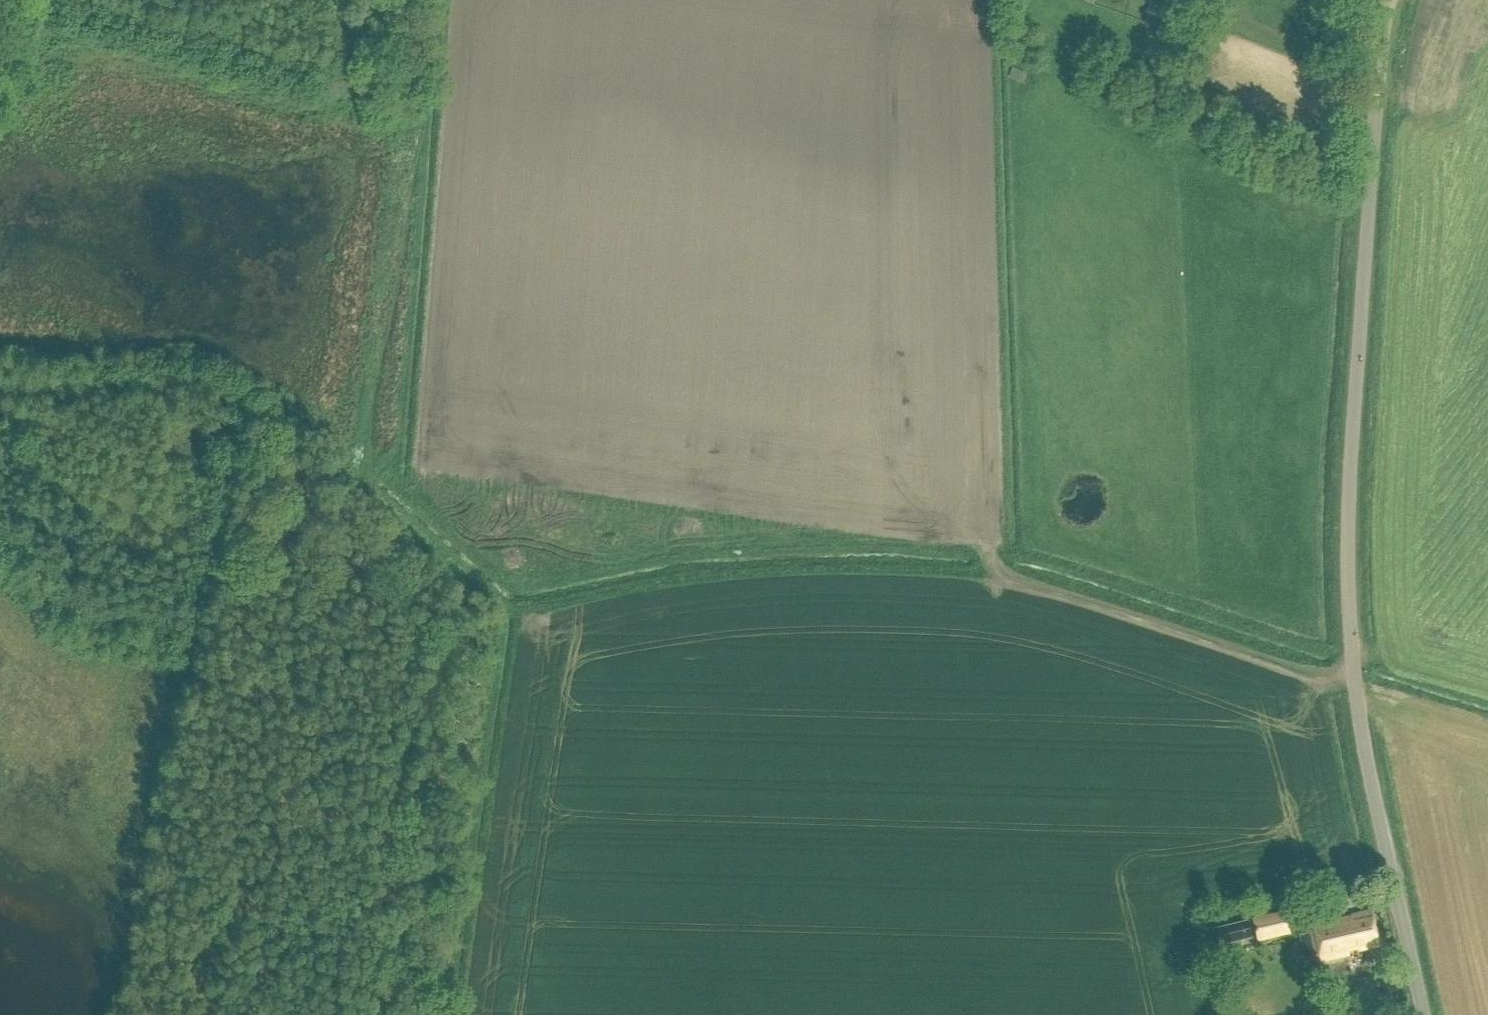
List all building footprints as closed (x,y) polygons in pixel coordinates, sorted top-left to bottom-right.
[(1159,6),(1154,19),(1172,26),(1177,13),(1159,6)] [(1359,950),(1376,947),(1368,910),(1350,914),(1351,917),(1313,926),(1320,961),(1348,955),(1347,950),(1357,948),(1359,950)] [(1257,942),(1289,934),(1283,911),(1251,919),(1257,942)] [(1248,918),(1213,927),(1217,944),(1252,936),(1248,918)]
